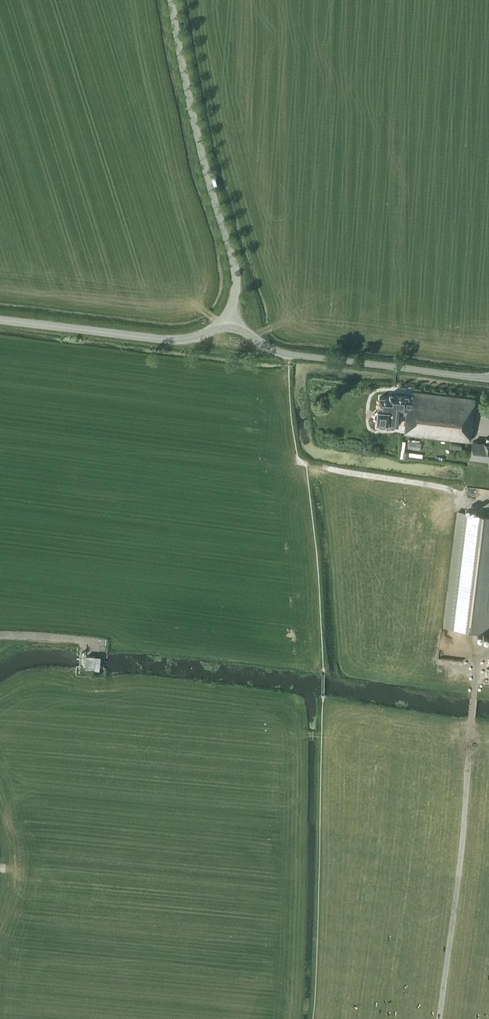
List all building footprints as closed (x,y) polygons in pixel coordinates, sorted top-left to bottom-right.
[(378,408),(377,410),(375,412),(375,416),(377,419),(377,420),(378,420),(377,427),(387,427),(388,424),(398,425),(399,413),(406,414),(405,433),(468,441),(470,440),(475,399),(412,392),(412,395),(397,394),(397,393),(389,393),(389,397),(379,396),(378,408)] [(473,441),(471,457),(488,459),(488,443),(473,441)] [(458,512),(444,627),(488,632),(488,515),(458,512)] [(95,656),(87,655),(86,667),(99,668),(100,659),(95,659),(95,656)]
